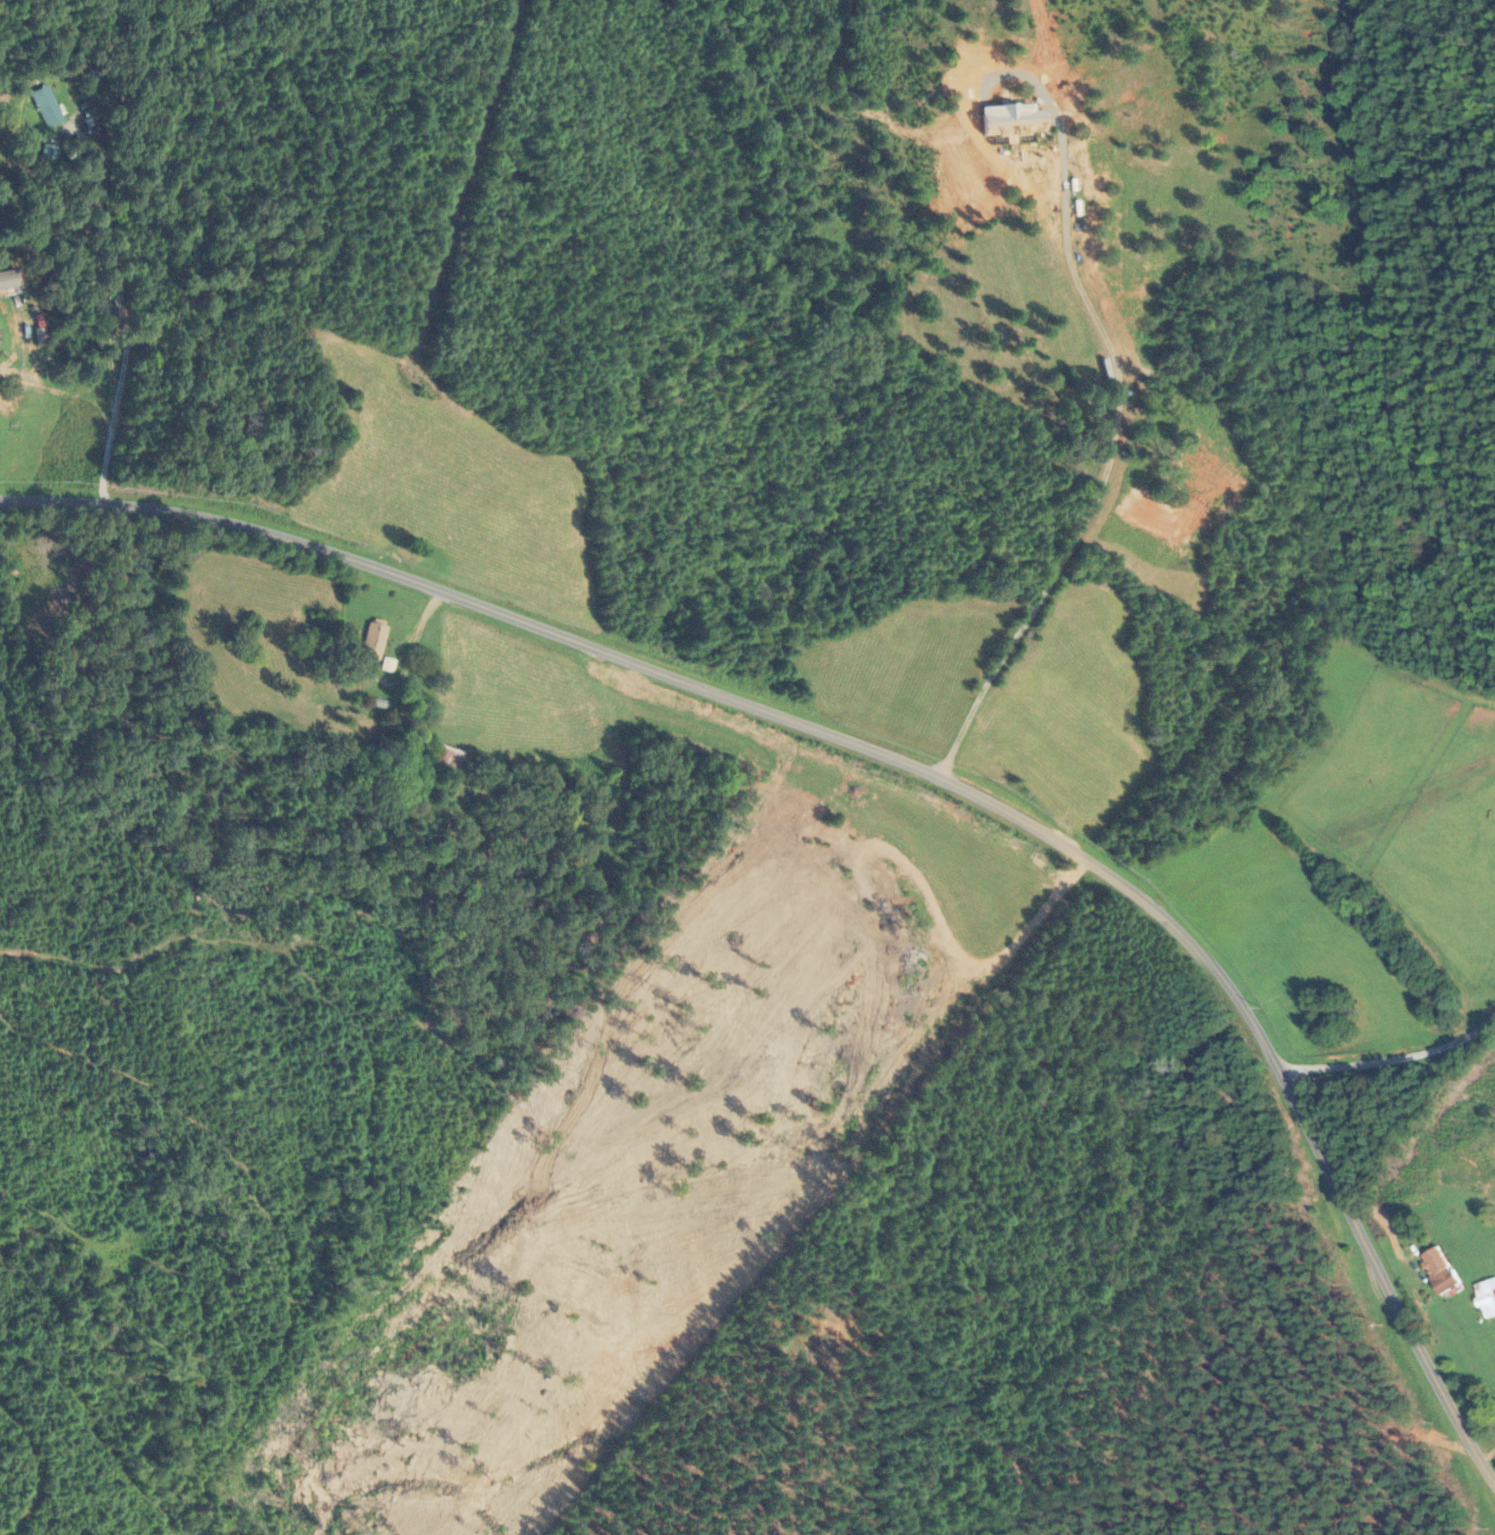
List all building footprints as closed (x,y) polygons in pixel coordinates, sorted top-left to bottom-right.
[(47,129),(57,125),(44,90),(33,94),(47,129)] [(984,130),(1027,127),(1025,105),(982,107),(984,130)] [(8,290),(26,327),(34,324),(16,286),(8,290)] [(379,661),(388,627),(370,622),(361,655),(379,661)] [(432,765),(456,775),(464,754),(440,744),(432,765)] [(1419,1257),(1439,1297),(1460,1286),(1440,1246),(1419,1257)] [(1494,1316),(1494,1296),(1490,1281),(1475,1286),(1486,1319),(1494,1316)]
